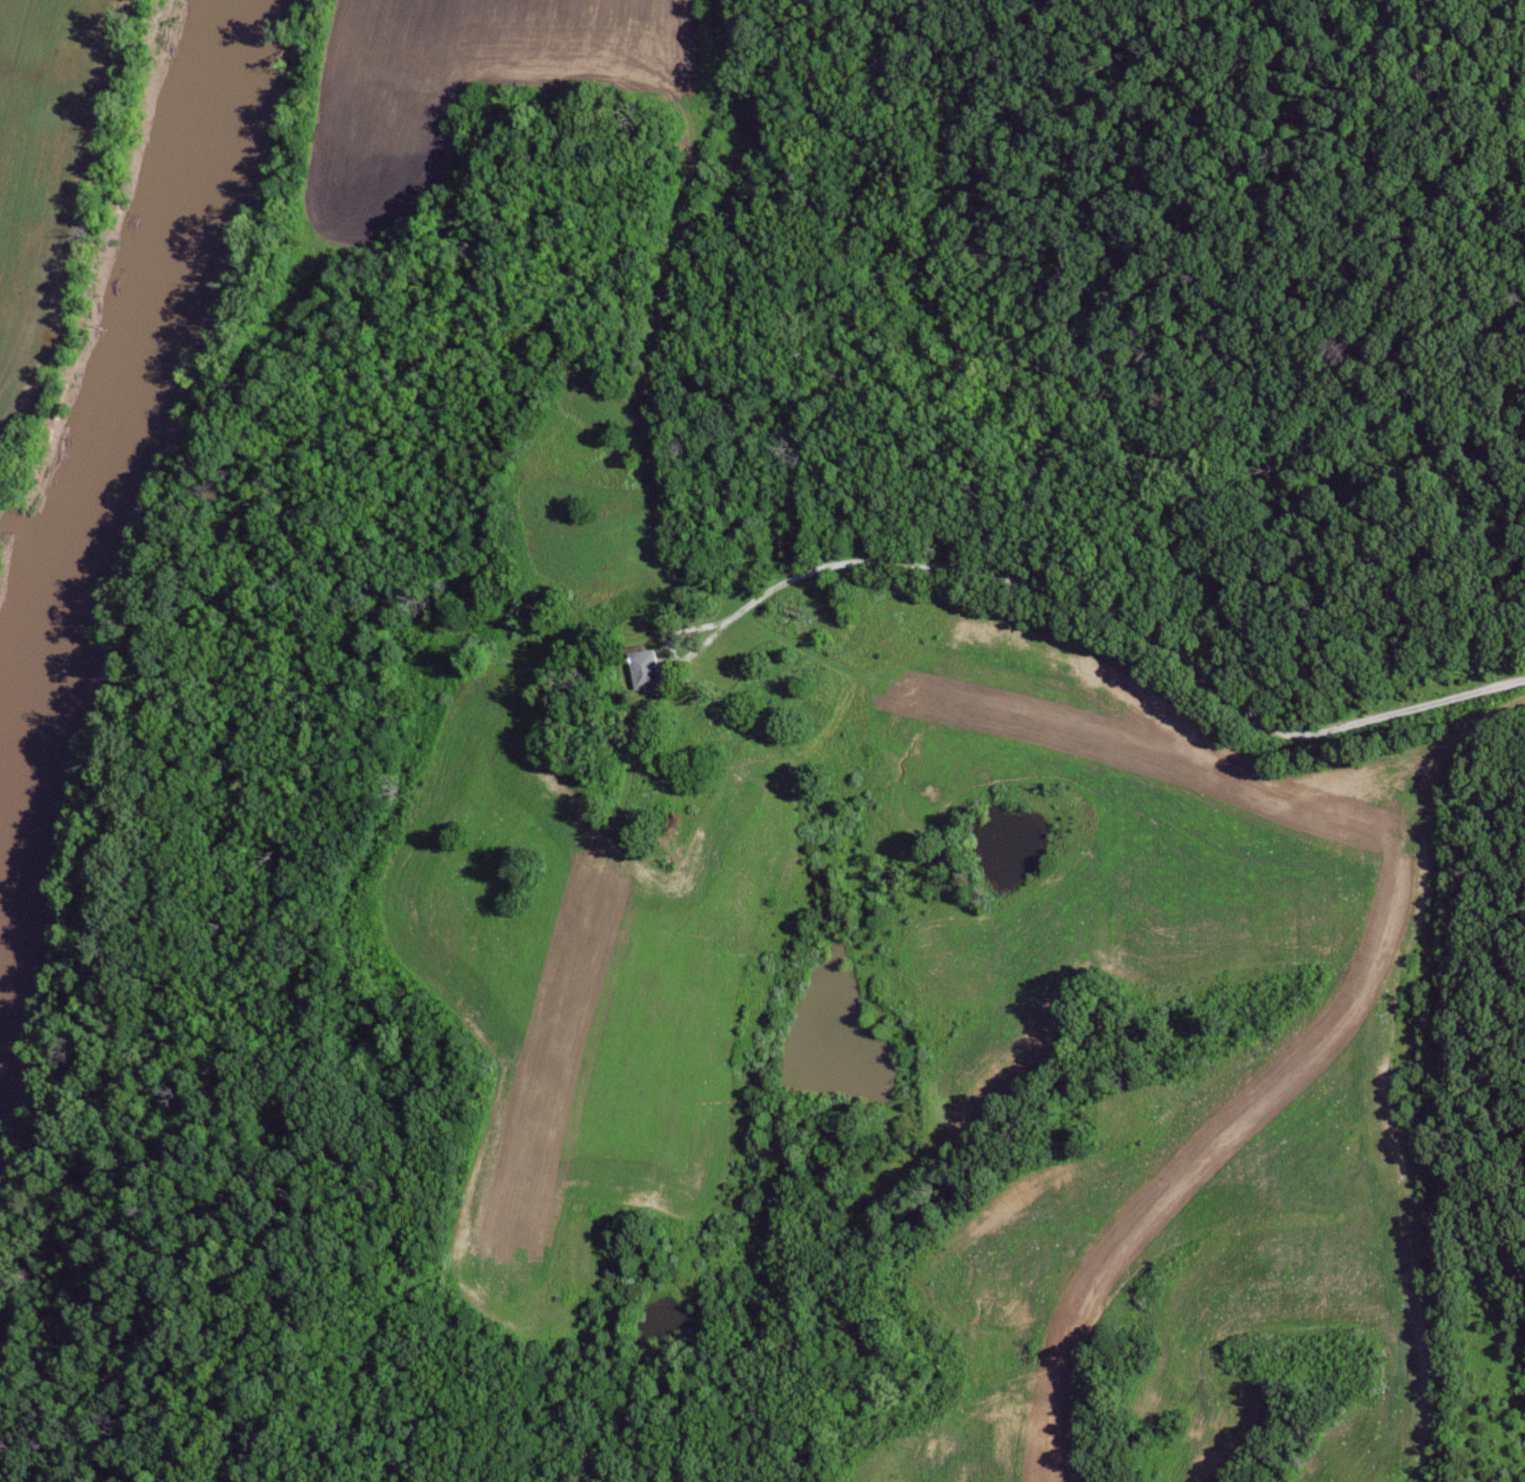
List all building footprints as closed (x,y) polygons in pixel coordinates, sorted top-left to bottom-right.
[(635,694),(661,690),(656,651),(629,655),(635,694)]
